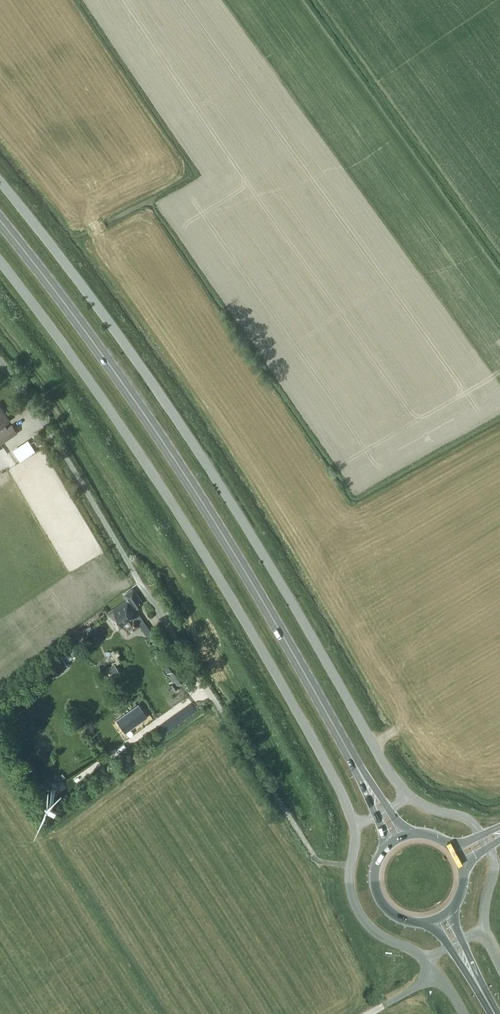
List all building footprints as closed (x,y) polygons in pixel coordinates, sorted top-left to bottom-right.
[(9,420),(0,407),(0,433),(0,444),(1,443),(1,444),(17,433),(12,425),(7,428),(5,423),(9,420)] [(143,603),(137,593),(133,588),(124,594),(128,599),(106,614),(116,629),(121,626),(128,634),(145,622),(136,608),(143,603)] [(186,679),(169,653),(159,660),(167,673),(169,672),(177,685),(186,679)] [(69,666),(64,659),(48,669),(53,676),(69,666)] [(148,718),(139,704),(116,721),(125,734),(148,718)]
